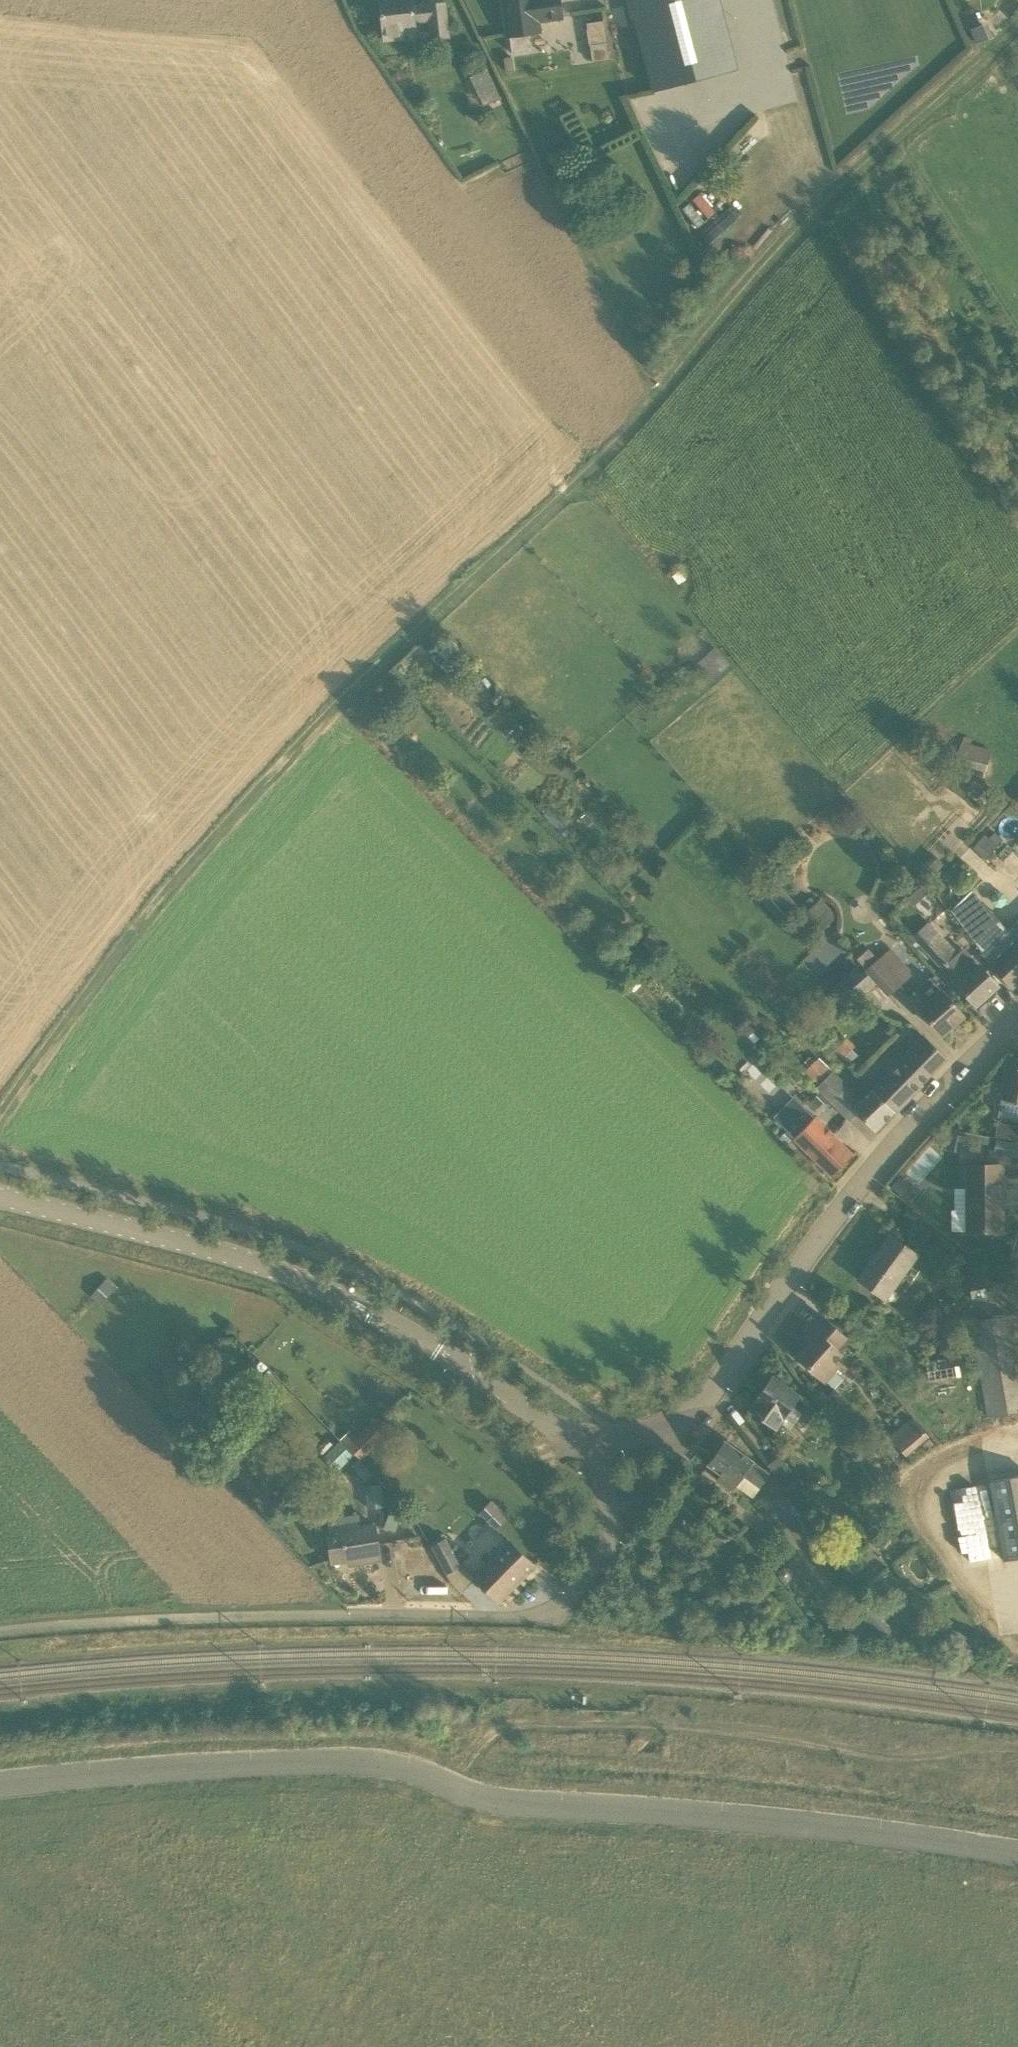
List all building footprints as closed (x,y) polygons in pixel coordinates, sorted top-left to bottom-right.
[(412,0),(397,0),(380,2),(384,40),(404,38),(403,26),(415,25),(415,22),(429,20),(431,38),(449,36),(445,2),(427,4),(428,10),(413,12),(412,0)] [(509,36),(510,36),(513,53),(514,53),(514,52),(528,49),(526,34),(541,32),(539,21),(563,17),(561,0),(503,0),(509,36)] [(737,69),(719,0),(630,0),(653,91),(737,69)] [(593,61),(610,59),(607,42),(590,44),(593,61)] [(513,58),(504,59),(506,74),(515,72),(513,58)] [(500,98),(487,70),(471,77),(485,106),(500,98)] [(725,660),(709,642),(687,662),(703,679),(725,660)] [(986,771),(992,750),(961,742),(955,762),(986,771)] [(978,843),(972,849),(985,861),(991,854),(989,853),(996,844),(998,846),(1002,841),(994,833),(989,838),(985,834),(977,842),(978,843)] [(931,855),(922,864),(933,874),(942,865),(931,855)] [(917,888),(907,899),(914,905),(924,894),(917,888)] [(971,890),(951,910),(970,934),(993,913),(971,890)] [(803,914),(819,931),(836,914),(820,897),(818,899),(809,907),(803,914)] [(982,955),(1011,989),(1017,983),(1017,919),(1007,929),(984,953),(982,955)] [(956,955),(936,931),(928,921),(912,936),(924,948),(976,1005),(998,985),(979,965),(976,968),(961,950),(956,955)] [(863,941),(852,951),(862,964),(874,954),(863,941)] [(900,985),(877,958),(866,968),(888,995),(900,985)] [(964,1015),(940,988),(930,976),(908,996),(942,1035),(964,1015)] [(861,997),(843,977),(832,987),(851,1007),(861,997)] [(762,1016),(755,1028),(766,1034),(773,1022),(762,1016)] [(890,1069),(870,1089),(895,1111),(922,1084),(921,1083),(946,1058),(922,1034),(906,1050),(909,1053),(892,1071),(890,1069)] [(809,1056),(798,1068),(804,1074),(815,1062),(813,1060),(809,1056)] [(1008,1056),(998,1115),(1017,1119),(1017,1057),(1008,1056)] [(815,1059),(813,1060),(815,1062),(804,1074),(820,1091),(827,1098),(849,1120),(857,1112),(875,1130),(893,1112),(894,1113),(895,1111),(870,1089),(860,1100),(845,1085),(832,1072),(830,1074),(815,1059)] [(820,1091),(812,1099),(818,1106),(827,1098),(820,1091)] [(813,1115),(803,1105),(782,1125),(793,1136),(792,1137),(832,1176),(853,1153),(813,1115)] [(995,1135),(1017,1140),(1017,1125),(997,1121),(995,1135)] [(951,1132),(947,1149),(961,1153),(965,1136),(951,1132)] [(996,1141),(994,1152),(1013,1154),(1014,1143),(996,1141)] [(968,1230),(1002,1230),(1002,1164),(968,1164),(968,1230)] [(886,1299),(920,1256),(890,1234),(858,1279),(886,1299)] [(107,1277),(91,1296),(101,1305),(118,1286),(107,1277)] [(1017,1411),(1017,1356),(1011,1314),(970,1322),(987,1416),(1017,1411)] [(797,1356),(825,1381),(839,1366),(836,1363),(844,1353),(839,1349),(848,1339),(824,1317),(813,1329),(817,1333),(797,1356)] [(926,1361),(930,1380),(955,1376),(960,1375),(957,1356),(926,1361)] [(775,1428),(800,1394),(772,1375),(756,1397),(757,1398),(749,1409),(775,1428)] [(361,1458),(373,1446),(390,1429),(378,1417),(361,1434),(349,1446),(361,1458)] [(921,1424),(898,1445),(908,1456),(931,1435),(921,1424)] [(759,1489),(770,1475),(753,1462),(754,1461),(725,1441),(709,1464),(721,1473),(717,1478),(731,1489),(741,1476),(759,1489)] [(785,1486),(797,1477),(781,1456),(769,1465),(785,1486)] [(1017,1557),(1017,1475),(991,1480),(1005,1559),(1017,1557)] [(368,1509),(384,1506),(381,1484),(365,1487),(368,1509)] [(495,1524),(506,1516),(493,1497),(481,1505),(495,1524)] [(380,1559),(374,1524),(330,1531),(327,1532),(333,1562),(356,1558),(357,1563),(380,1559)] [(445,1573),(446,1573),(460,1566),(446,1538),(431,1545),(445,1573)] [(499,1602),(535,1565),(509,1540),(473,1576),(499,1602)]
